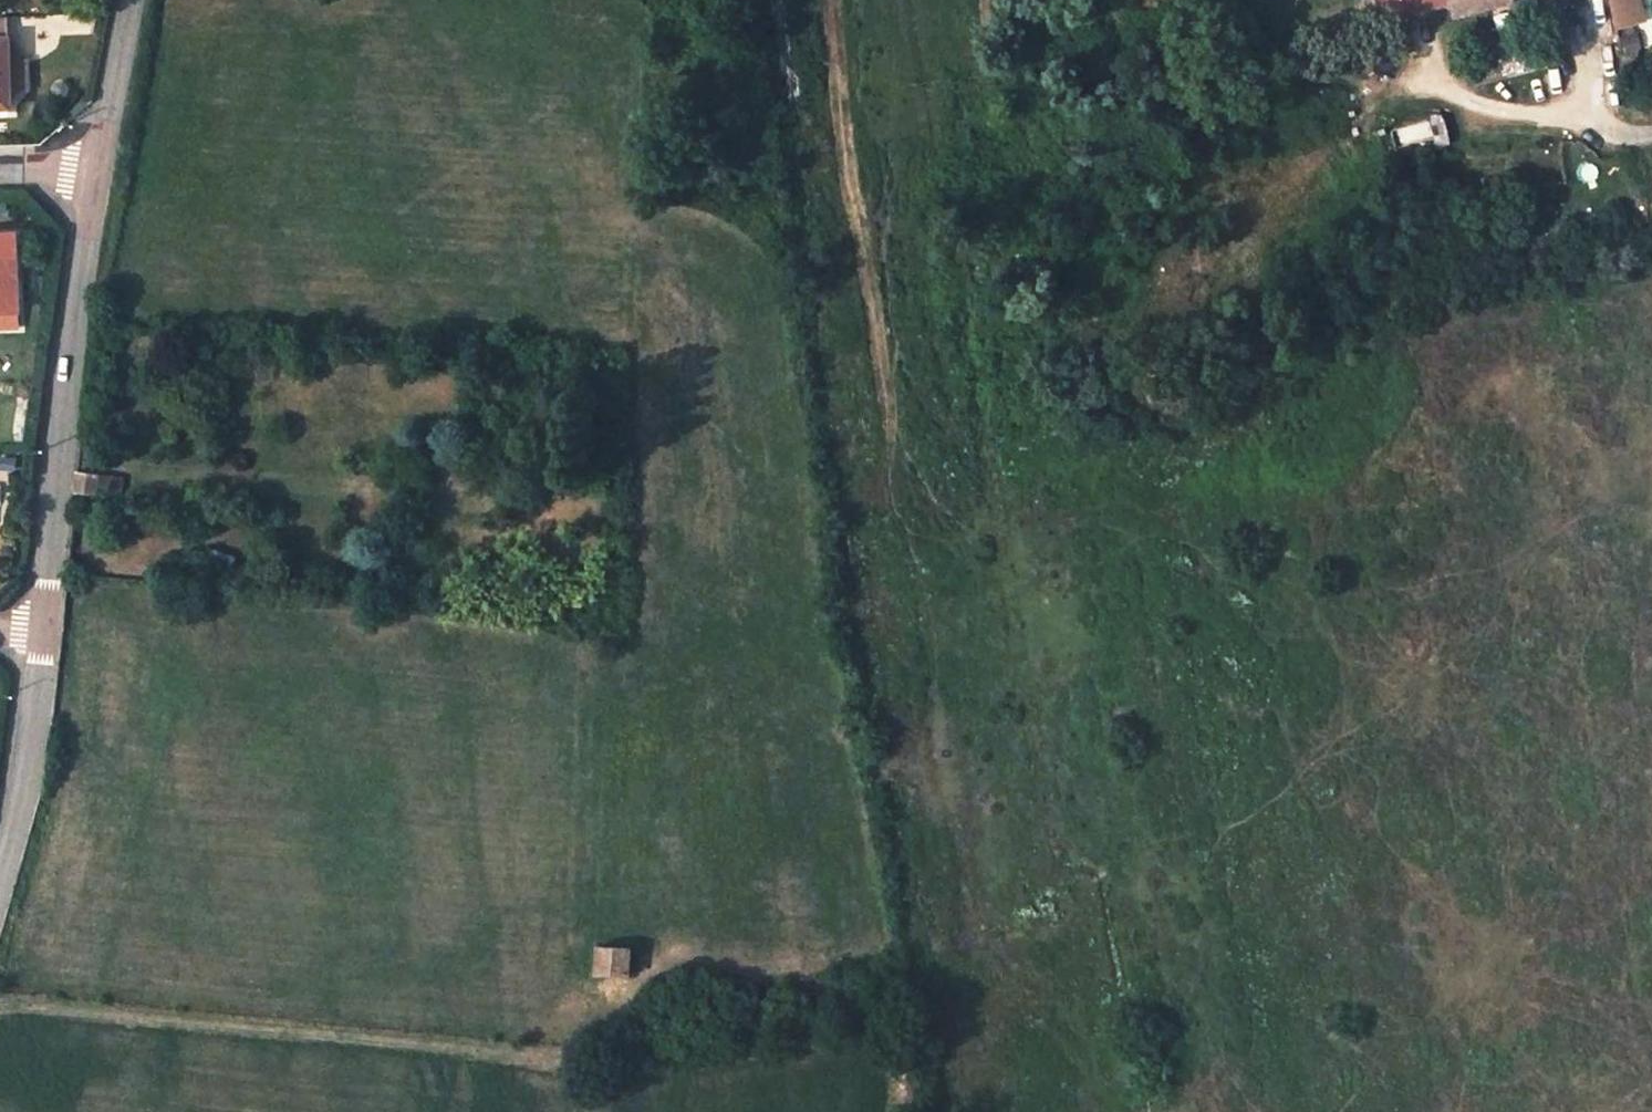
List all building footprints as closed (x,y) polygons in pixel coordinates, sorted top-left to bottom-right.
[(1386,16),(1410,11),(1407,0),(1408,0),(1380,0),(1386,16)] [(1457,15),(1515,0),(1453,0),(1457,15)] [(1626,54),(1642,51),(1637,30),(1645,28),(1638,0),(1612,0),(1626,54)] [(8,28),(8,16),(0,17),(0,29),(8,28)] [(11,106),(8,28),(0,29),(0,107),(11,106)] [(18,329),(17,311),(20,311),(17,234),(0,235),(0,330),(18,329)] [(99,474),(98,478),(78,476),(77,491),(97,493),(97,496),(122,498),(125,477),(99,474)] [(211,547),(206,560),(232,569),(237,557),(211,547)] [(603,934),(603,947),(618,947),(618,935),(603,934)] [(632,949),(618,947),(603,947),(600,947),(599,972),(630,974),(632,949)]
